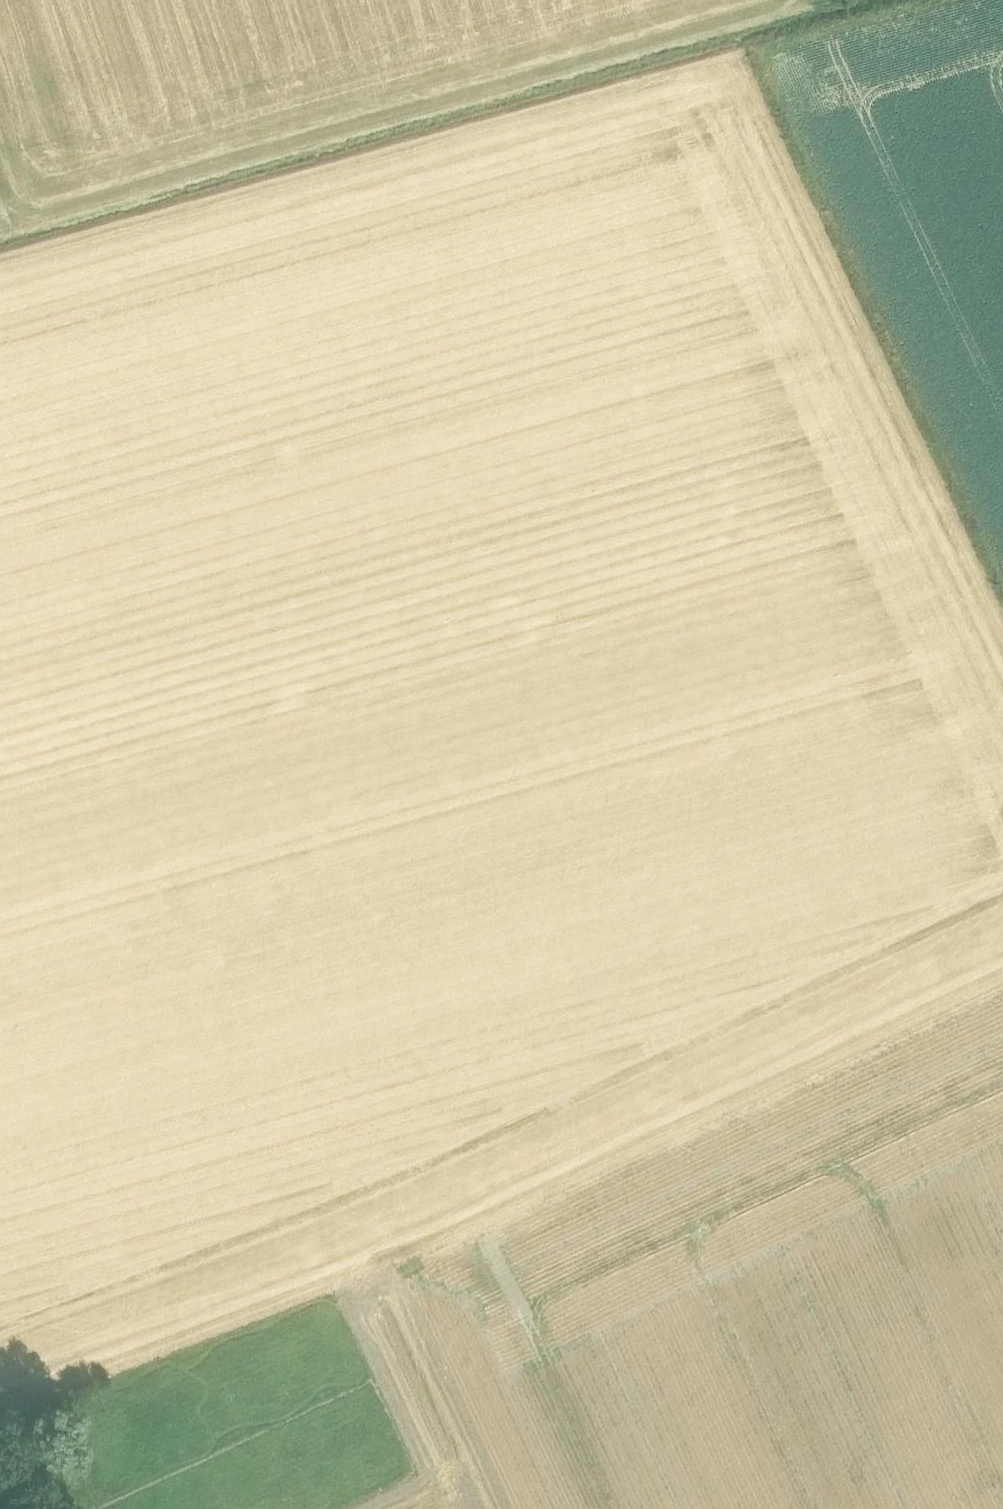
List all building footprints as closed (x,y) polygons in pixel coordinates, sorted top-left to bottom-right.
[(21,1456),(16,1446),(4,1453),(10,1462),(21,1456)]
